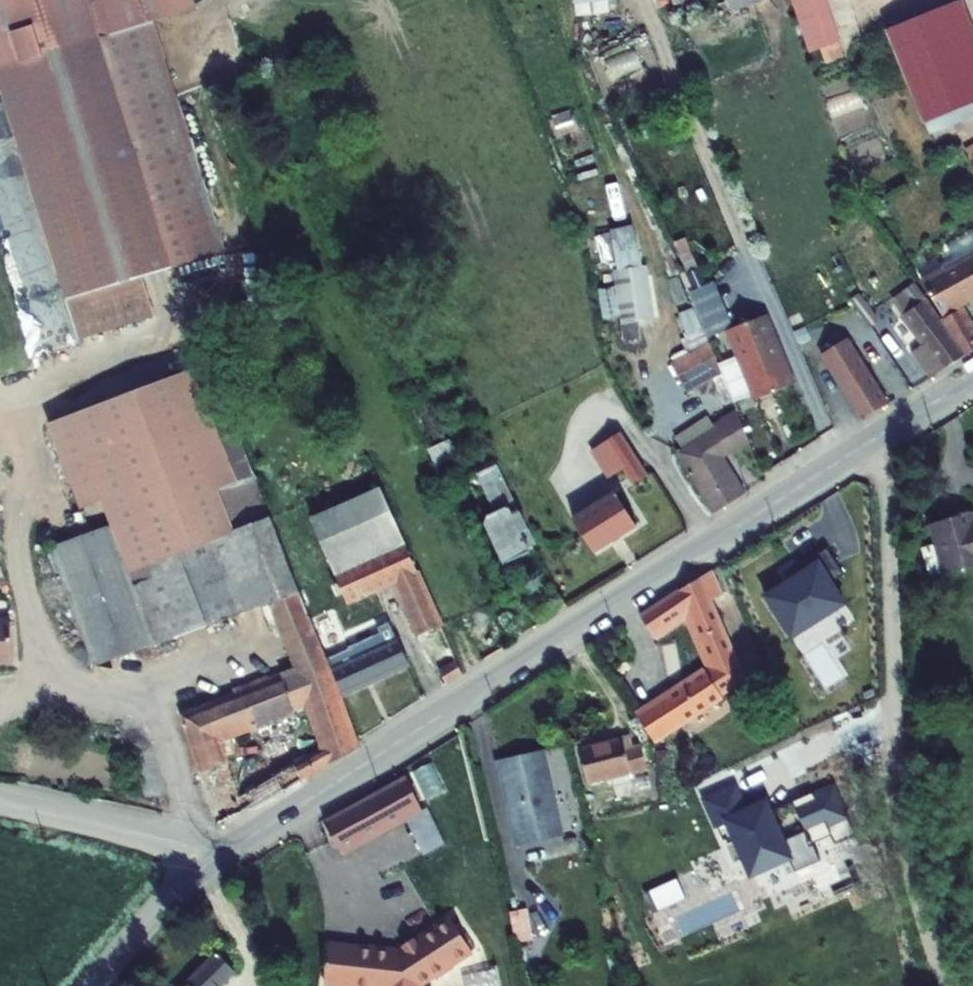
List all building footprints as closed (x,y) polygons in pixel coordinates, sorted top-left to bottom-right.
[(613,10),(612,0),(573,0),(575,14),(613,10)] [(806,49),(835,39),(822,0),(789,0),(806,49)] [(955,0),(944,0),(886,23),(896,47),(963,20),(955,0)] [(963,20),(896,47),(922,114),(972,94),(972,46),(963,20)] [(155,23),(0,69),(0,72),(7,94),(163,48),(155,23)] [(80,339),(97,334),(85,294),(143,277),(224,252),(163,48),(7,94),(80,339)] [(35,364),(0,235),(0,373),(35,364)] [(920,282),(939,312),(972,290),(972,249),(920,282)] [(940,318),(913,276),(889,295),(900,309),(898,311),(920,340),(908,348),(925,373),(961,350),(940,318)] [(85,294),(97,334),(155,317),(143,277),(85,294)] [(856,287),(845,295),(864,321),(875,313),(856,287)] [(969,326),(958,307),(940,318),(961,350),(972,342),(972,323),(969,326)] [(759,308),(720,325),(732,354),(747,390),(750,395),(789,379),(759,308)] [(884,399),(844,334),(819,349),(859,415),(884,399)] [(704,338),(667,360),(688,394),(719,375),(714,361),(704,338)] [(732,354),(714,361),(719,375),(729,398),(747,390),(732,354)] [(229,458),(192,367),(40,428),(73,511),(94,502),(104,528),(151,645),(266,599),(250,561),(278,549),(240,454),(229,458)] [(707,426),(670,449),(707,512),(742,490),(720,452),(745,436),(732,405),(705,422),(707,426)] [(616,427),(604,434),(628,476),(641,469),(616,427)] [(401,541),(364,454),(292,485),(329,572),(401,541)] [(468,477),(462,480),(466,491),(473,488),(468,477)] [(613,486),(570,513),(591,547),(634,520),(613,486)] [(498,488),(470,499),(496,564),(524,553),(522,548),(528,546),(516,515),(510,517),(498,488)] [(930,527),(941,577),(972,569),(972,526),(971,526),(970,519),(930,527)] [(104,528),(43,552),(91,670),(151,645),(104,528)] [(329,572),(297,587),(308,615),(311,615),(317,628),(314,630),(339,692),(406,663),(394,636),(374,645),(368,632),(338,645),(331,627),(337,624),(330,607),(392,579),(415,630),(435,621),(401,541),(329,572)] [(792,636),(847,601),(835,581),(850,572),(831,542),(788,570),(791,575),(764,592),(792,636)] [(293,667),(177,714),(214,822),(247,807),(249,810),(279,792),(272,773),(235,795),(217,737),(307,702),(324,744),(289,763),(297,781),(357,745),(278,549),(250,561),(266,599),(293,667)] [(716,572),(640,615),(653,636),(690,613),(707,655),(682,669),(690,683),(636,718),(652,743),(726,696),(710,676),(723,670),(726,678),(734,675),(732,667),(737,665),(712,599),(722,594),(716,572)] [(436,671),(443,684),(459,676),(452,663),(436,671)] [(629,735),(581,747),(591,785),(649,770),(643,745),(632,748),(629,735)] [(547,751),(499,762),(513,820),(521,819),(524,832),(516,834),(519,847),(567,836),(547,751)] [(289,763),(272,773),(279,792),(297,781),(289,763)] [(342,858),(407,823),(422,815),(405,783),(324,826),(342,858)] [(422,815),(407,823),(425,860),(446,850),(427,814),(422,815)] [(521,819),(513,820),(516,834),(524,832),(521,819)] [(530,906),(511,909),(516,939),(535,936),(530,906)] [(326,947),(322,985),(357,985),(357,984),(373,985),(423,985),(439,976),(440,978),(451,971),(450,969),(470,956),(448,922),(435,931),(434,929),(416,940),(417,942),(413,944),(412,942),(398,950),(400,952),(396,955),(393,955),(393,952),(356,949),(356,950),(326,947)] [(192,985),(228,985),(239,977),(221,957),(192,985)] [(475,985),(504,985),(501,968),(473,971),(475,985)]
